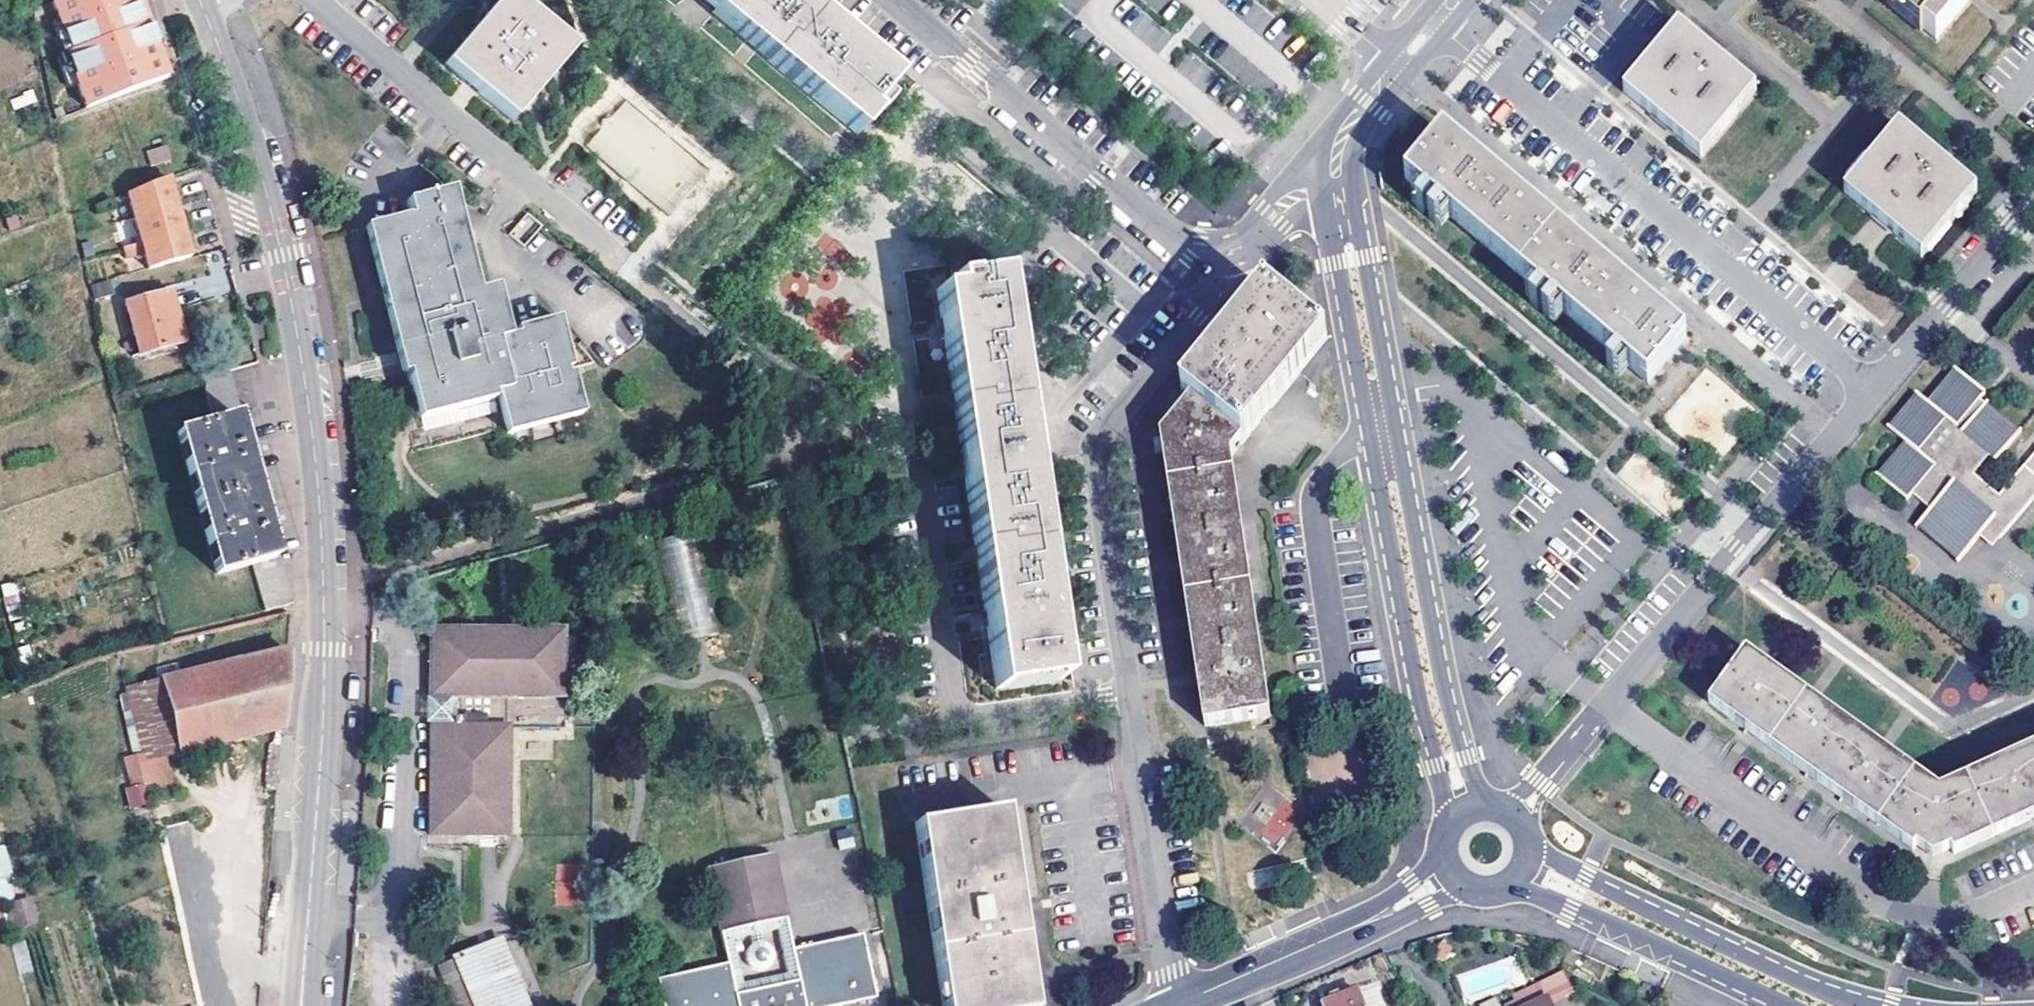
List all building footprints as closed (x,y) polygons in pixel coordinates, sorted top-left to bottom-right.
[(91,14),(103,10),(106,19),(142,8),(140,0),(86,0),(91,14)] [(448,66),(513,121),(571,51),(512,0),(504,0),(448,66)] [(859,139),(883,111),(877,106),(896,84),(886,75),(803,4),(798,0),(697,0),(859,139)] [(1935,44),(1972,0),(1883,0),(1935,44)] [(1141,13),(1128,24),(1153,51),(1165,39),(1141,13)] [(1757,94),(1679,28),(1625,93),(1664,126),(1703,158),(1757,94)] [(584,146),(669,217),(709,170),(624,99),(584,146)] [(1974,196),(1898,132),(1843,197),(1879,227),(1919,260),(1974,196)] [(1650,383),(1686,340),(1654,313),(1575,247),(1531,211),(1460,152),(1445,139),(1408,182),(1650,383)] [(149,166),(169,160),(164,146),(145,152),(149,166)] [(165,180),(105,204),(111,226),(173,208),(167,187),(165,180)] [(448,194),(407,203),(410,216),(371,226),(403,352),(418,412),(419,415),(497,396),(505,428),(578,409),(555,317),(502,331),(491,286),(472,290),(448,194)] [(175,215),(173,208),(111,226),(118,251),(180,234),(175,215)] [(183,242),(180,234),(118,251),(100,257),(103,267),(121,262),(125,277),(188,260),(183,242)] [(1002,276),(937,286),(997,690),(1061,680),(1051,613),(1038,526),(1026,439),(1018,387),(1011,341),(1002,276)] [(1182,392),(1194,401),(1244,442),(1327,341),(1268,292),(1182,392)] [(187,345),(175,295),(130,305),(142,356),(187,345)] [(1999,495),(1972,472),(1988,455),(1995,460),(2019,431),(1985,403),(1982,406),(1977,403),(1983,396),(1955,371),(1927,401),(1919,394),(1888,429),(1904,442),(1876,475),(1904,499),(1910,494),(1927,509),(1914,525),(1960,565),(1994,527),(2006,536),(2033,505),(2033,454),(1999,495)] [(244,419),(232,374),(205,381),(217,425),(244,419)] [(1231,457),(1244,442),(1194,401),(1177,422),(1163,439),(1173,507),(1182,564),(1191,621),(1199,677),(1207,728),(1270,717),(1231,457)] [(244,419),(217,425),(182,433),(217,575),(252,567),(279,561),(269,520),(251,449),(244,419)] [(675,638),(712,633),(697,533),(661,538),(675,638)] [(279,561),(252,567),(264,613),(291,606),(279,561)] [(561,620),(428,619),(428,684),(431,685),(431,717),(504,718),(505,685),(560,684),(561,620)] [(1939,788),(1746,652),(1709,703),(1749,731),(1811,776),(1835,793),(1931,861),(2033,816),(2033,746),(1939,788)] [(279,732),(286,654),(271,657),(161,682),(178,755),(257,737),(273,733),(279,732)] [(178,755),(161,682),(123,691),(136,749),(124,752),(128,766),(140,763),(147,795),(171,790),(164,758),(178,755)] [(508,717),(504,718),(431,717),(429,826),(507,826),(508,717)] [(1310,781),(1347,778),(1345,749),(1308,751),(1310,781)] [(1277,850),(1303,813),(1269,788),(1242,825),(1277,850)] [(914,826),(943,1005),(1032,1005),(1002,813),(914,826)] [(852,827),(835,830),(839,849),(855,846),(852,827)] [(0,844),(0,897),(1,899),(19,893),(3,843),(0,844)] [(874,1001),(860,937),(792,951),(771,856),(706,871),(727,966),(658,982),(663,1005),(852,1005),(874,1001)] [(556,905),(579,903),(577,863),(553,865),(556,905)] [(14,924),(33,922),(31,899),(12,900),(14,924)] [(506,933),(454,952),(474,1005),(533,1005),(506,933)] [(436,964),(455,1005),(473,1005),(451,957),(436,964)] [(1511,1000),(1514,1005),(1540,1005),(1543,1005),(1535,988),(1511,1000)] [(1330,1005),(1364,1005),(1360,995),(1330,1005)]
